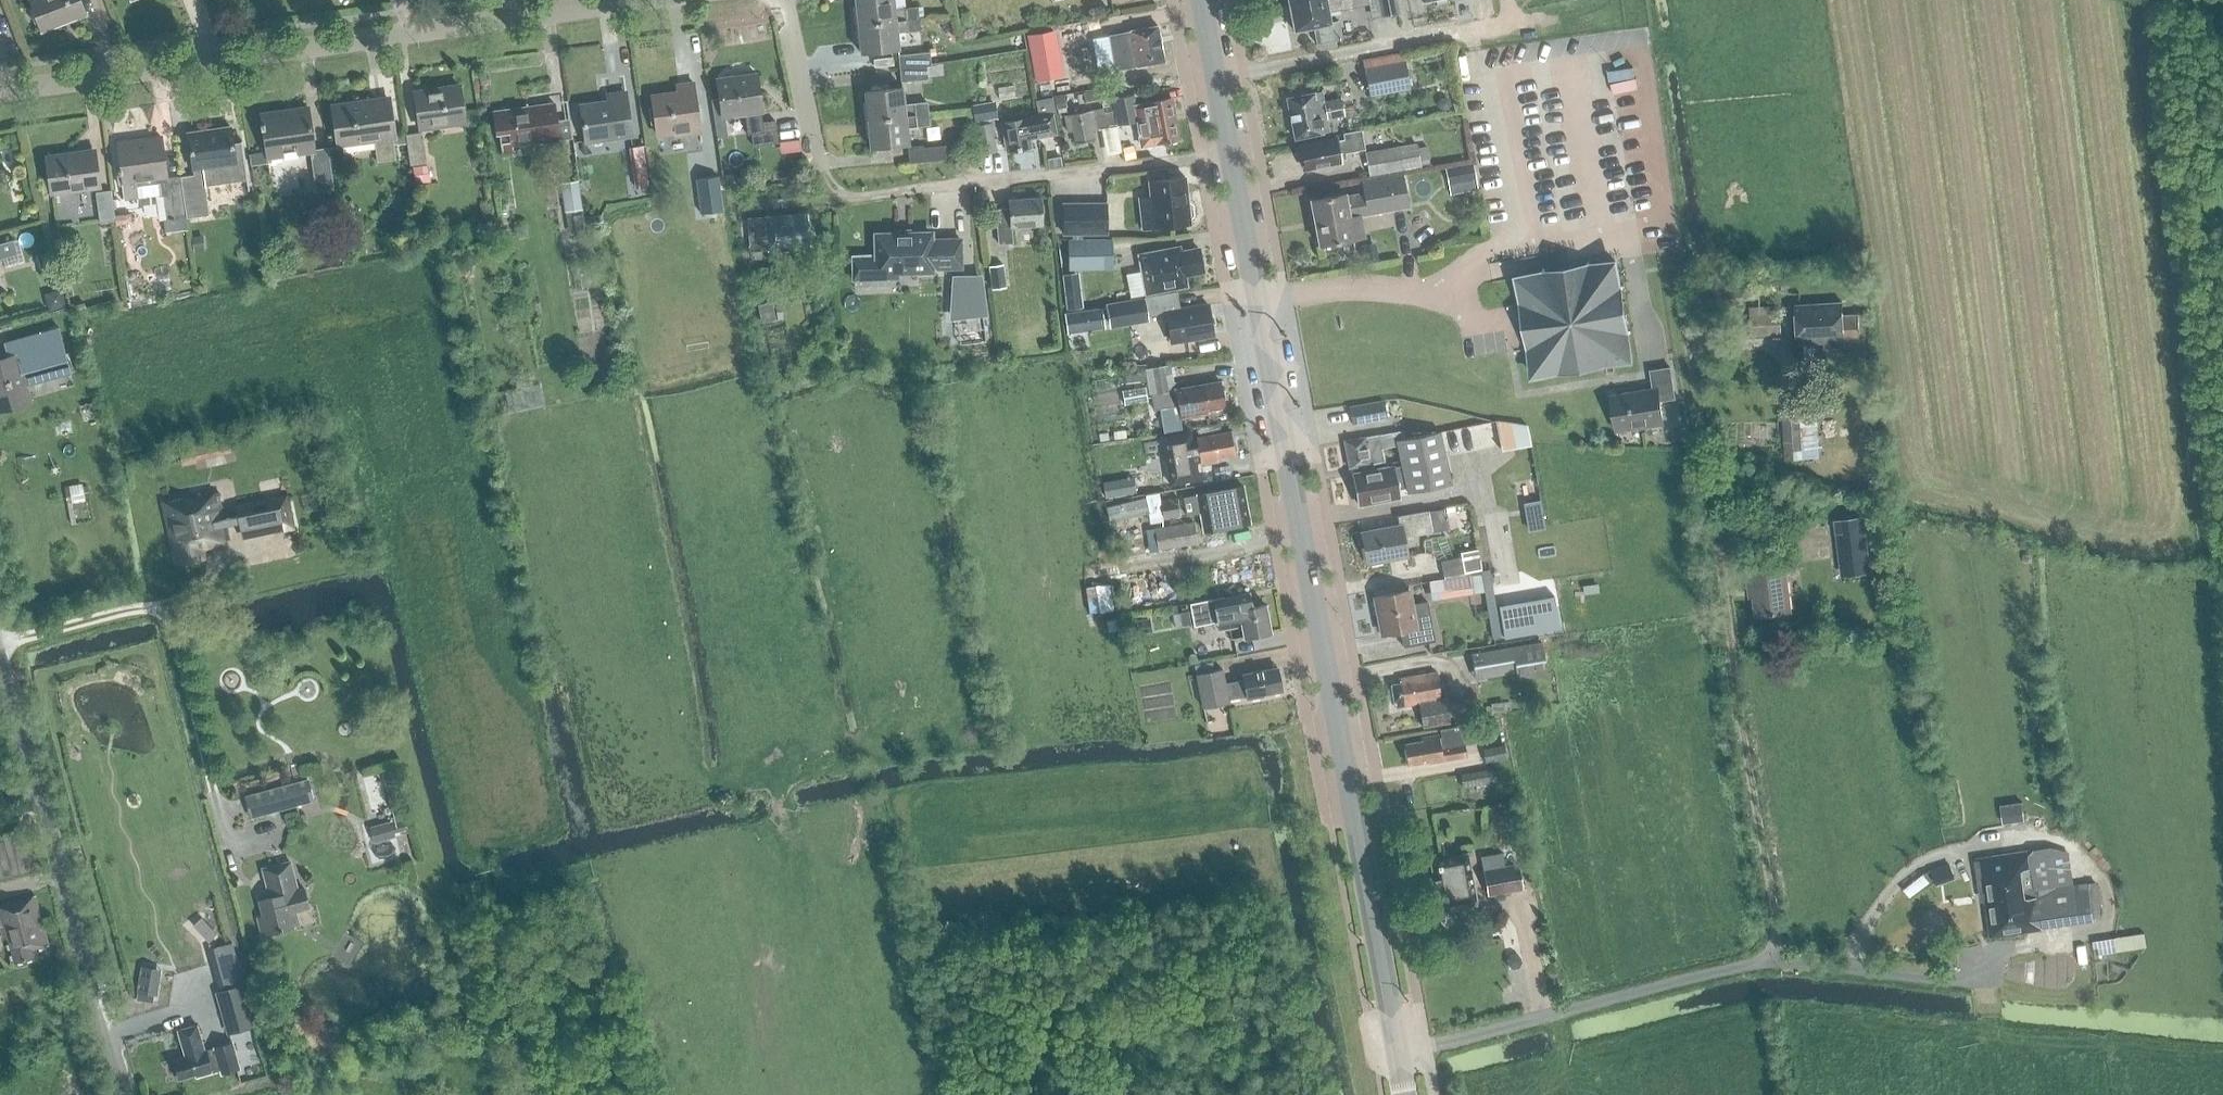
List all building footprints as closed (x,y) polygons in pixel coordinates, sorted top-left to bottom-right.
[(86,15),(80,0),(30,0),(42,31),(86,15)] [(855,25),(919,18),(918,6),(895,9),(895,0),(856,0),(857,7),(854,7),(855,25)] [(1289,6),(1294,31),(1313,28),(1316,45),(1342,40),(1339,21),(1331,23),(1329,10),(1341,8),(1342,10),(1368,5),(1371,18),(1399,12),(1397,0),(1318,0),(1289,6)] [(855,25),(857,44),(861,43),(862,53),(899,49),(898,32),(920,30),(919,18),(855,25)] [(1126,32),(1109,35),(1114,70),(1121,68),(1164,61),(1158,26),(1126,31),(1126,32)] [(1055,29),(1027,34),(1035,81),(1064,75),(1055,29)] [(900,55),(901,68),(931,65),(930,52),(900,55)] [(1364,68),(1369,96),(1410,89),(1405,61),(1364,68)] [(901,68),(902,81),(928,79),(927,67),(931,66),(931,65),(901,68)] [(721,103),(722,116),(760,110),(755,73),(717,79),(721,103)] [(700,131),(693,83),(676,85),(677,92),(652,95),(657,133),(675,131),(676,134),(700,131)] [(414,92),(419,128),(463,121),(458,86),(414,92)] [(864,103),(866,121),(930,113),(928,101),(905,104),(903,87),(866,92),(867,103),(864,103)] [(1083,92),(1085,103),(1113,98),(1111,87),(1083,92)] [(1288,97),(1296,137),(1329,130),(1327,117),(1344,114),(1341,96),(1324,99),(1322,90),(1288,97)] [(579,105),(584,139),(631,132),(625,91),(607,94),(608,101),(579,105)] [(1136,93),(1113,98),(1115,109),(1115,110),(1118,124),(1119,124),(1136,121),(1138,132),(1141,146),(1179,139),(1171,97),(1138,103),(1136,93)] [(394,158),(385,95),(334,103),(340,146),(375,141),(377,161),(394,158)] [(1065,97),(1055,99),(1057,111),(1067,109),(1065,97)] [(1038,117),(1002,123),(1005,140),(1010,140),(1012,151),(1031,148),(1029,139),(1056,134),(1052,114),(1055,114),(1053,100),(1035,103),(1038,117)] [(997,119),(994,102),(974,105),(977,123),(997,119)] [(494,111),(497,132),(500,151),(512,150),(511,143),(558,137),(554,103),(494,111)] [(297,153),(310,151),(315,191),(332,188),(327,148),(313,149),(308,107),(262,113),(267,156),(283,154),(282,152),(296,150),(297,153)] [(1105,107),(1066,114),(1069,131),(1073,131),(1076,142),(1095,139),(1094,131),(1117,127),(1117,124),(1118,124),(1115,110),(1106,112),(1105,107)] [(866,121),(868,138),(871,138),(872,148),(909,144),(907,128),(931,125),(930,113),(866,121)] [(750,124),(753,146),(777,142),(774,121),(750,124)] [(976,126),(982,154),(997,151),(992,123),(976,126)] [(230,126),(188,132),(194,176),(182,178),(188,214),(209,210),(204,183),(248,178),(241,137),(232,138),(230,126)] [(1302,144),(1306,167),(1341,160),(1339,149),(1351,147),(1352,149),(1364,147),(1361,130),(1344,133),(1345,139),(1338,140),(1338,138),(1302,144)] [(407,135),(411,165),(426,163),(422,133),(407,135)] [(161,137),(117,143),(125,200),(156,196),(159,220),(165,220),(166,232),(187,229),(179,177),(167,179),(161,137)] [(909,150),(911,163),(950,158),(949,145),(909,150)] [(48,152),(52,194),(97,189),(92,146),(48,152)] [(1367,155),(1370,176),(1421,167),(1417,146),(1367,155)] [(1061,157),(1047,159),(1048,168),(1063,166),(1061,157)] [(1473,164),(1445,169),(1450,194),(1477,189),(1473,164)] [(426,166),(414,168),(417,185),(429,183),(426,166)] [(722,211),(718,176),(696,179),(701,214),(722,211)] [(1186,177),(1149,181),(1151,196),(1155,227),(1192,222),(1191,218),(1195,214),(1193,204),(1189,201),(1186,177)] [(1344,195),(1311,200),(1319,245),(1365,237),(1361,216),(1408,208),(1403,180),(1363,187),(1364,194),(1344,197),(1344,195)] [(587,235),(578,181),(562,184),(571,235),(576,234),(577,237),(587,235)] [(96,193),(100,223),(115,221),(111,191),(96,193)] [(1043,224),(1041,198),(1009,200),(1010,209),(996,210),(998,242),(1012,241),(1011,226),(1043,224)] [(1064,203),(1064,236),(1108,235),(1108,202),(1064,203)] [(131,214),(115,216),(116,227),(132,225),(131,214)] [(808,214),(748,218),(750,252),(767,251),(767,253),(795,251),(795,249),(810,248),(808,214)] [(896,235),(876,236),(877,279),(899,279),(899,274),(933,274),(933,269),(962,268),(961,240),(932,241),(932,234),(911,235),(911,231),(896,232),(896,235)] [(204,236),(193,238),(195,253),(206,251),(204,236)] [(15,255),(11,240),(0,243),(0,259),(15,255)] [(1070,270),(1113,270),(1114,241),(1069,240),(1070,270)] [(1179,252),(1179,251),(1166,253),(1166,249),(1141,253),(1148,293),(1190,286),(1188,275),(1205,272),(1201,248),(1179,252)] [(1516,277),(1521,305),(1528,349),(1533,376),(1631,359),(1615,260),(1516,277)] [(1006,288),(1003,265),(989,267),(992,290),(1006,288)] [(984,312),(979,278),(958,278),(959,313),(984,312)] [(1168,313),(1172,341),(1213,335),(1209,305),(1181,309),(1179,293),(1146,298),(1149,316),(1168,313)] [(1795,345),(1822,343),(1823,350),(1845,349),(1844,342),(1859,341),(1857,313),(1842,315),(1840,294),(1797,298),(1800,334),(1794,335),(1795,345)] [(1106,304),(1111,328),(1149,321),(1145,297),(1106,304)] [(772,302),(758,304),(761,322),(775,320),(772,302)] [(1102,307),(1066,311),(1068,332),(1105,328),(1102,307)] [(1751,308),(1752,337),(1790,336),(1790,316),(1770,317),(1770,308),(1751,308)] [(33,398),(25,371),(50,364),(41,331),(3,342),(8,359),(0,361),(0,407),(33,398)] [(1150,395),(1175,391),(1171,365),(1146,369),(1150,395)] [(1611,396),(1616,430),(1664,423),(1660,400),(1675,398),(1670,367),(1651,370),(1652,389),(1611,396)] [(1177,392),(1153,396),(1155,409),(1179,405),(1181,417),(1209,412),(1208,409),(1225,406),(1221,382),(1177,389),(1177,392)] [(1782,418),(1785,460),(1803,459),(1800,413),(1783,414),(1783,418),(1782,418)] [(1524,428),(1488,435),(1496,476),(1532,469),(1524,428)] [(1192,431),(1163,436),(1172,485),(1201,480),(1198,462),(1202,462),(1202,465),(1218,462),(1218,458),(1236,455),(1232,431),(1221,433),(1197,437),(1198,442),(1194,443),(1192,431)] [(1403,439),(1403,438),(1401,431),(1345,441),(1350,468),(1384,461),(1382,448),(1397,445),(1396,440),(1398,440),(1403,439)] [(1451,484),(1446,456),(1441,432),(1403,439),(1398,440),(1402,461),(1403,465),(1355,474),(1360,504),(1400,497),(1398,484),(1406,482),(1407,492),(1451,484)] [(183,465),(195,462),(192,449),(180,452),(183,465)] [(1243,486),(1184,497),(1187,516),(1201,513),(1204,531),(1250,523),(1243,486)] [(326,503),(336,501),(334,490),(324,492),(326,503)] [(1159,492),(1145,494),(1145,497),(1148,513),(1150,522),(1164,520),(1161,501),(1159,492)] [(224,519),(218,493),(191,499),(190,496),(163,502),(174,553),(176,552),(178,563),(204,557),(201,545),(229,539),(226,525),(239,523),(237,516),(224,519)] [(266,504),(252,507),(252,506),(251,507),(237,510),(236,510),(237,516),(239,523),(241,536),(242,536),(271,530),(272,530),(272,529),(288,526),(289,526),(289,525),(288,526),(286,514),(286,513),(283,501),(284,501),(284,500),(283,500),(283,501),(267,504),(267,503),(266,504)] [(1363,533),(1369,563),(1407,556),(1404,538),(1448,529),(1444,507),(1398,516),(1400,526),(1363,533)] [(1155,528),(1159,550),(1198,544),(1194,521),(1155,528)] [(1868,547),(1837,551),(1839,564),(1854,562),(1856,576),(1872,574),(1868,547)] [(1479,554),(1463,557),(1466,572),(1482,569),(1479,554)] [(1441,562),(1444,577),(1466,572),(1463,557),(1441,562)] [(1792,612),(1786,565),(1746,570),(1749,599),(1752,599),(1754,617),(1792,612)] [(1429,582),(1432,600),(1474,594),(1471,576),(1429,582)] [(1087,586),(1091,613),(1114,610),(1111,583),(1087,586)] [(1403,631),(1406,646),(1437,641),(1430,602),(1415,605),(1412,590),(1376,597),(1383,635),(1403,631)] [(1271,633),(1266,605),(1253,607),(1250,592),(1191,603),(1192,611),(1181,613),(1184,626),(1195,624),(1195,625),(1218,621),(1220,630),(1243,626),(1245,638),(1271,633)] [(1498,606),(1504,639),(1561,629),(1555,596),(1498,606)] [(1133,635),(1152,632),(1150,619),(1131,622),(1133,635)] [(1119,630),(1117,620),(1106,621),(1108,632),(1119,630)] [(1548,675),(1542,642),(1512,647),(1516,673),(1517,680),(1548,675)] [(1516,673),(1512,647),(1472,653),(1477,680),(1516,673)] [(1264,695),(1282,692),(1278,668),(1242,674),(1244,682),(1225,685),(1222,669),(1214,671),(1212,660),(1195,664),(1197,675),(1196,675),(1203,709),(1229,703),(1228,700),(1246,697),(1247,700),(1264,697),(1264,695)] [(1402,682),(1393,684),(1397,707),(1421,703),(1425,726),(1451,722),(1447,697),(1441,698),(1437,672),(1401,677),(1402,682)] [(1423,741),(1407,744),(1410,762),(1431,758),(1432,761),(1465,755),(1460,726),(1439,730),(1440,733),(1422,737),(1423,741)] [(1483,750),(1486,764),(1508,759),(1505,746),(1483,750)] [(1461,774),(1463,788),(1498,782),(1495,769),(1461,774)] [(396,837),(394,829),(406,826),(392,772),(362,780),(371,813),(392,808),(396,820),(369,827),(373,843),(396,837)] [(245,797),(251,818),(314,802),(308,780),(245,797)] [(2027,857),(1982,864),(1986,888),(1984,889),(1992,938),(2046,929),(2094,922),(2088,883),(2074,884),(2072,875),(2056,878),(2051,848),(2033,850),(2027,857)] [(1483,870),(1487,896),(1523,890),(1518,864),(1517,864),(1515,851),(1501,853),(1504,866),(1483,870)] [(1501,853),(1481,857),(1483,870),(1504,866),(1501,853)] [(1458,912),(1463,917),(1477,914),(1480,908),(1478,901),(1479,901),(1478,894),(1476,894),(1468,854),(1429,862),(1438,908),(1457,905),(1458,912)] [(294,912),(308,909),(304,890),(289,893),(288,884),(292,884),(288,864),(264,869),(271,899),(259,901),(263,917),(257,918),(261,935),(292,928),(291,926),(297,925),(294,912)] [(1928,877),(1908,892),(1914,901),(1934,885),(1928,877)] [(2,942),(7,941),(13,962),(33,956),(32,950),(47,946),(34,898),(0,907),(0,936),(2,942)] [(1511,956),(1508,962),(1509,967),(1514,971),(1519,970),(1523,965),(1522,959),(1517,955),(1511,956)] [(253,1027),(241,985),(218,992),(230,1033),(253,1027)] [(205,1050),(198,1023),(178,1029),(186,1055),(173,1059),(179,1079),(195,1075),(196,1078),(220,1071),(221,1074),(239,1068),(232,1042),(205,1050)]
